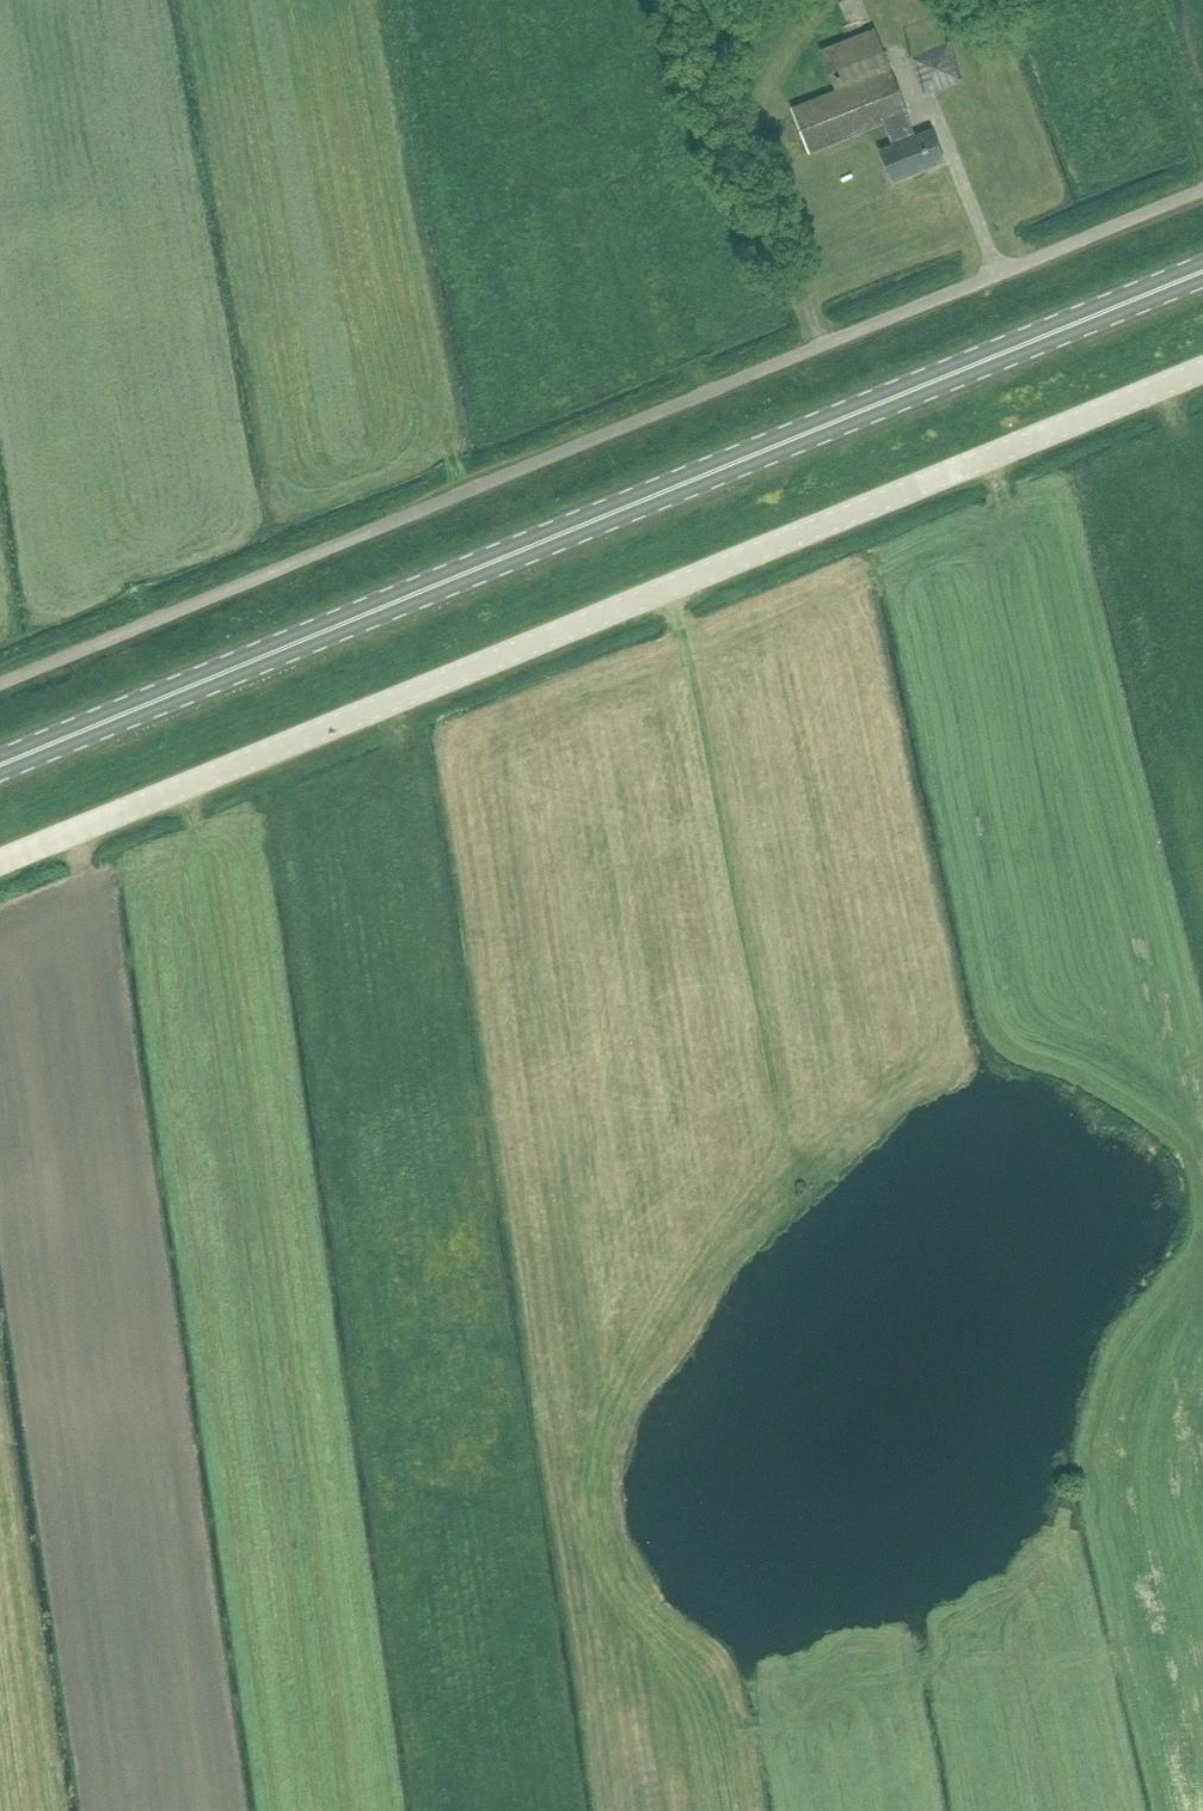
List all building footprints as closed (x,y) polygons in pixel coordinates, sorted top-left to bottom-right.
[(810,153),(883,124),(892,147),(880,152),(893,183),(944,163),(931,131),(914,138),(905,116),(907,115),(874,31),(820,52),(836,91),(792,109),(810,153)] [(951,57),(918,66),(927,99),(960,90),(951,57)]
